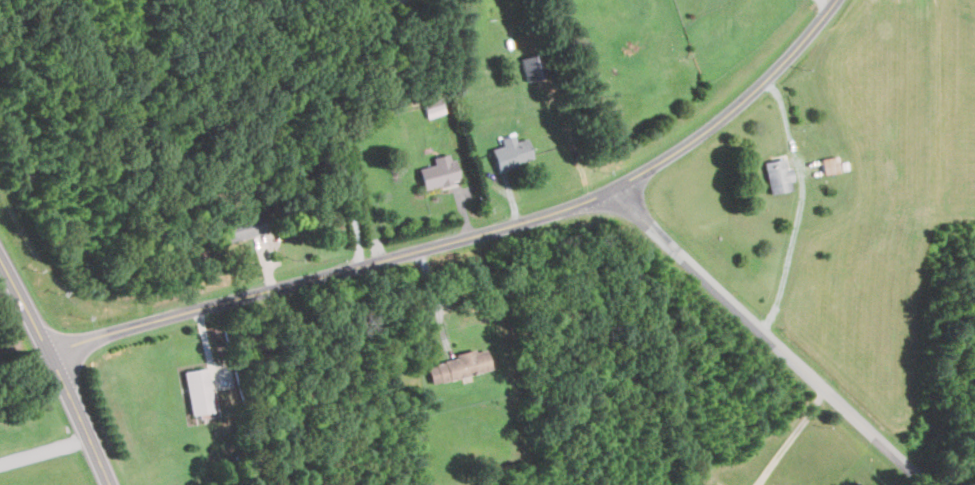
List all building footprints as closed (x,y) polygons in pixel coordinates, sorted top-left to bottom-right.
[(527,82),(545,77),(543,69),(549,67),(544,52),(520,60),(527,82)] [(445,112),(440,97),(422,104),(427,119),(445,112)] [(500,137),(502,144),(491,147),(497,169),(533,159),(527,136),(516,140),(514,133),(500,137)] [(432,156),(434,163),(418,167),(423,189),(459,179),(451,151),(432,156)] [(821,157),(824,174),(840,171),(837,154),(821,157)] [(764,160),(768,193),(790,190),(789,180),(793,179),(791,165),(785,166),(784,157),(764,160)] [(227,242),(266,231),(261,213),(222,223),(227,242)] [(432,382),(491,370),(486,346),(454,353),(455,358),(428,363),(432,382)] [(190,411),(213,408),(207,366),(184,370),(190,411)]
